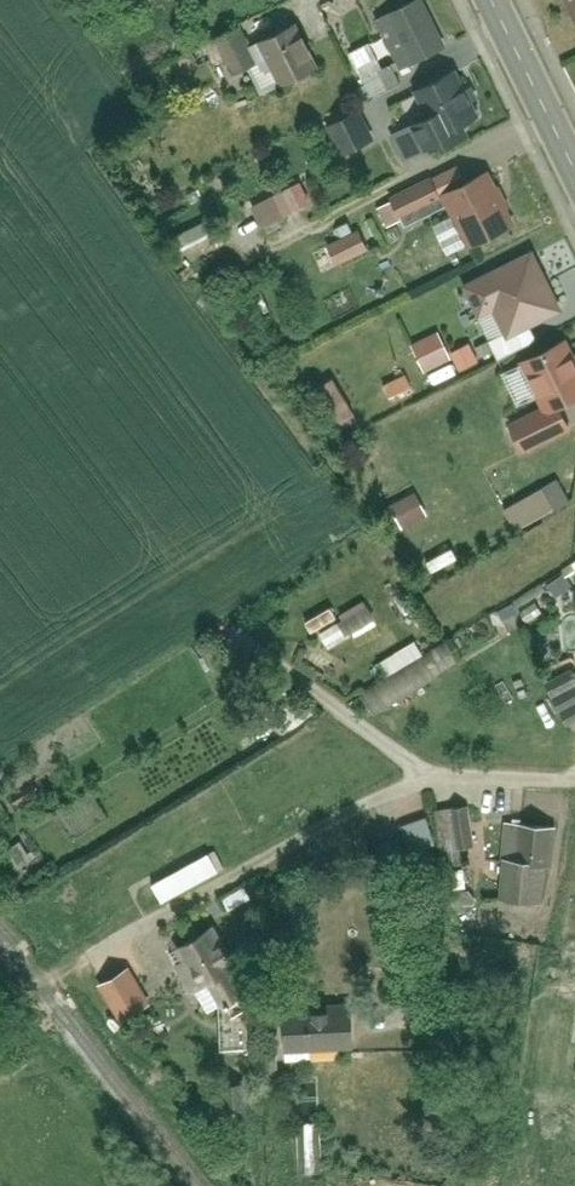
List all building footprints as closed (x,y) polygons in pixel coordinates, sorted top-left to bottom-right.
[(399,61),(438,41),(417,0),(400,0),(375,13),(399,61)] [(562,13),(574,6),(574,0),(554,0),(562,13)] [(313,24),(278,42),(302,88),(337,70),(313,24)] [(258,30),(232,44),(252,80),(278,66),(258,30)] [(371,78),(381,95),(407,80),(398,64),(371,78)] [(482,112),(459,70),(416,94),(439,136),(482,112)] [(401,107),(392,91),(367,104),(376,120),(401,107)] [(421,144),(407,119),(392,127),(406,153),(421,144)] [(454,238),(515,207),(489,157),(453,175),(464,197),(439,209),(454,238)] [(416,167),(377,187),(390,211),(428,191),(416,167)] [(260,198),(268,222),(316,206),(308,182),(260,198)] [(360,227),(331,242),(340,259),(369,243),(360,227)] [(564,304),(535,243),(461,278),(490,340),(564,304)] [(419,341),(432,370),(460,358),(447,328),(419,341)] [(525,353),(547,397),(574,383),(574,344),(569,331),(525,353)] [(459,350),(467,368),(486,360),(478,342),(459,350)] [(560,427),(546,400),(502,421),(516,449),(560,427)] [(512,505),(523,527),(574,501),(574,495),(567,478),(512,505)] [(424,491),(400,502),(410,526),(435,514),(424,491)] [(377,602),(326,627),(333,642),(384,617),(377,602)] [(385,658),(391,672),(431,655),(424,641),(385,658)] [(455,647),(372,692),(382,709),(464,664),(455,647)] [(529,674),(550,714),(574,701),(574,692),(558,659),(529,674)] [(455,800),(438,802),(443,845),(461,843),(455,800)] [(554,819),(501,816),(495,894),(548,897),(554,819)] [(149,881),(157,897),(220,863),(211,847),(149,881)] [(209,919),(174,940),(182,954),(174,959),(190,985),(210,973),(225,996),(248,982),(209,919)] [(121,963),(103,972),(126,1014),(143,1004),(121,963)] [(366,997),(293,1003),(297,1053),(370,1047),(366,997)] [(250,998),(223,999),(224,1042),(251,1042),(250,998)] [(233,1079),(212,1079),(212,1104),(233,1104),(233,1079)]
